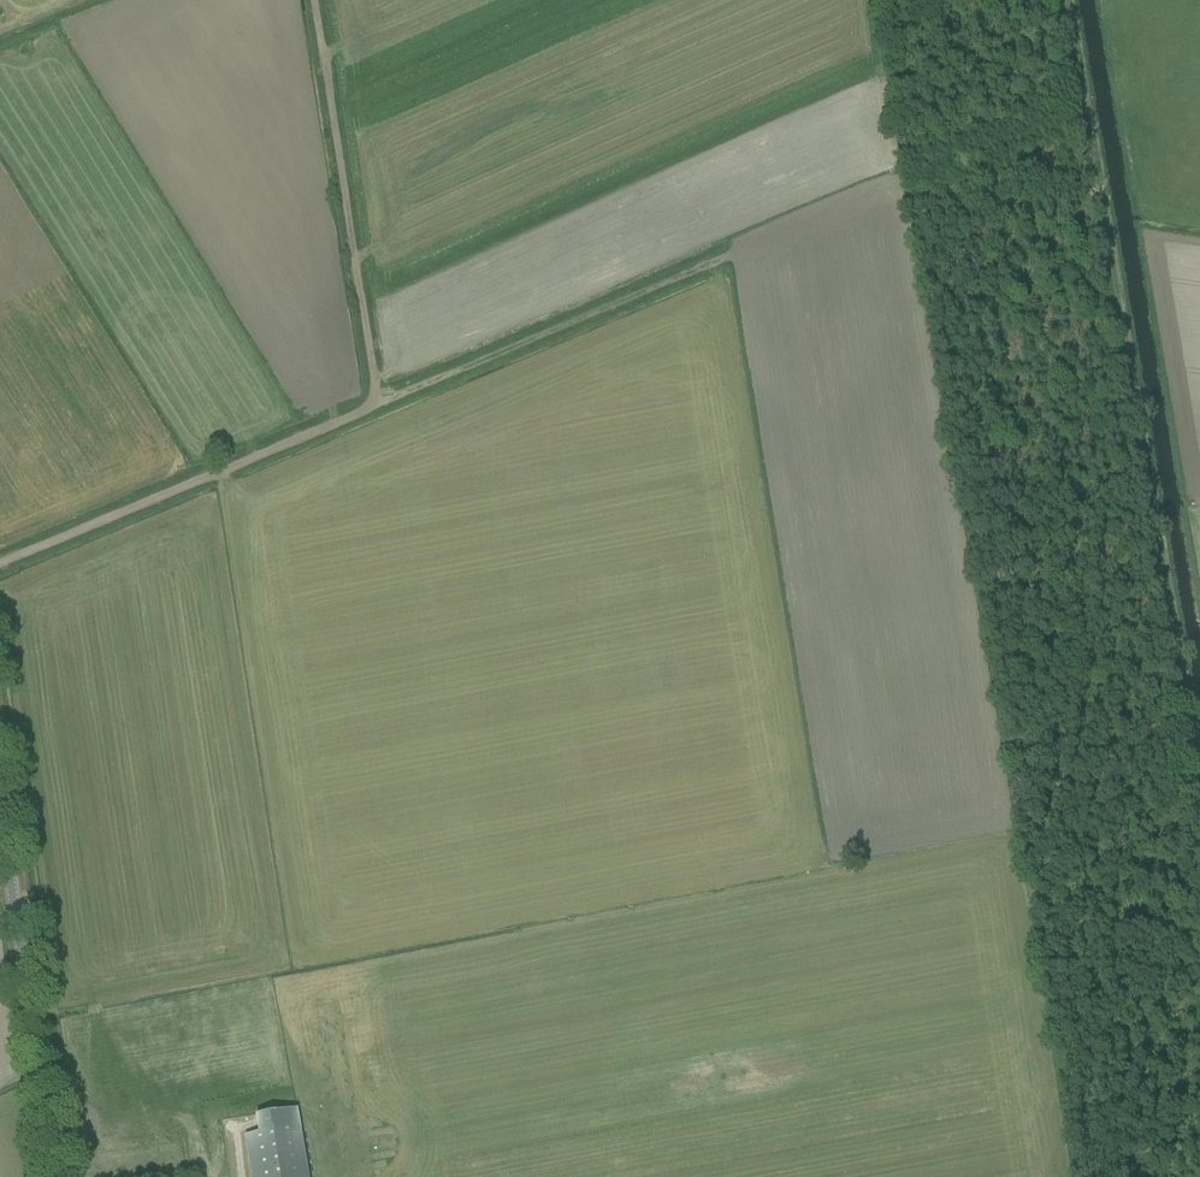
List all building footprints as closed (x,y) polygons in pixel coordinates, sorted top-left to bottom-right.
[(1156,516),(1154,517),(1156,529),(1159,529),(1163,524),(1162,518),(1156,516)] [(238,1142),(243,1176),(300,1176),(289,1115),(247,1122),(250,1140),(238,1142)]
